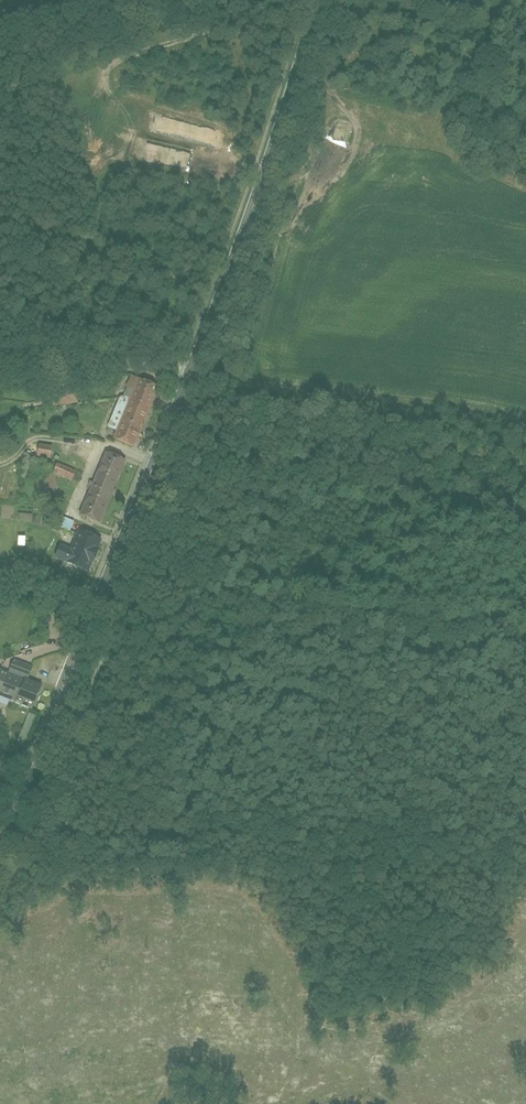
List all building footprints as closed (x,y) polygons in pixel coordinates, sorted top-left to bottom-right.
[(114,439),(137,449),(162,389),(131,376),(126,387),(134,390),(114,439)] [(48,394),(49,408),(80,405),(79,392),(48,394)] [(38,445),(37,458),(52,458),(52,446),(38,445)] [(80,515),(99,523),(125,461),(106,453),(80,515)] [(59,462),(54,474),(73,481),(77,470),(59,462)] [(13,520),(13,508),(0,508),(0,520),(13,520)] [(56,518),(49,533),(68,543),(75,528),(56,518)] [(61,546),(56,557),(88,570),(100,541),(79,532),(71,551),(61,546)] [(19,536),(19,546),(28,547),(28,536),(19,536)] [(63,622),(70,624),(72,616),(65,614),(63,622)] [(26,680),(31,669),(13,661),(8,672),(26,680)] [(13,700),(12,703),(14,703),(14,704),(29,710),(30,711),(31,710),(30,710),(39,688),(40,689),(40,687),(39,687),(23,681),(22,684),(6,677),(7,674),(0,671),(0,695),(13,700)]
